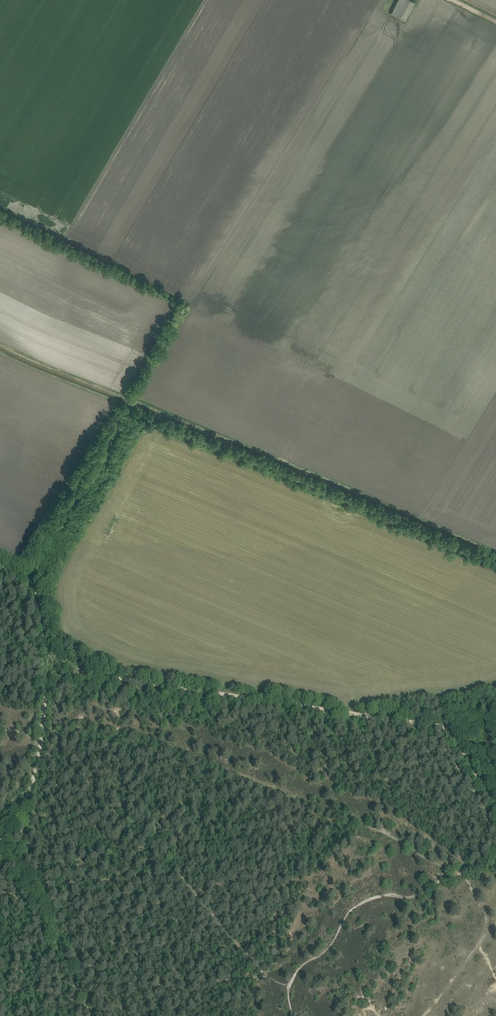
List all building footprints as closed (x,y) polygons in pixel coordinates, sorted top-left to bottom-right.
[(391,13),(406,20),(415,2),(411,0),(398,0),(391,13)]
